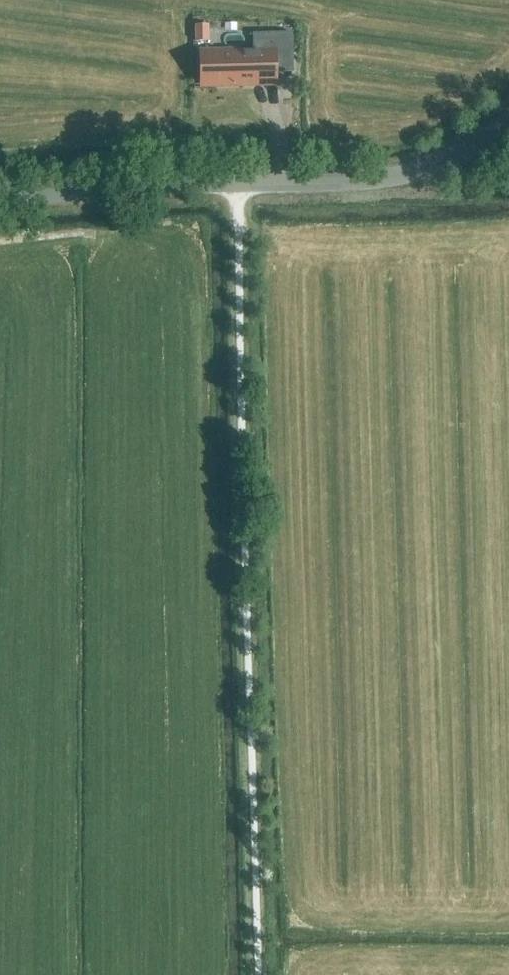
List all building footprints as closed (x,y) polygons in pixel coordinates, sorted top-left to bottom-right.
[(210,22),(195,22),(196,39),(211,39),(210,22)] [(199,47),(201,87),(259,86),(278,84),(279,74),(291,73),(296,70),(293,29),(254,31),(254,34),(254,37),(254,45),(199,47)]
